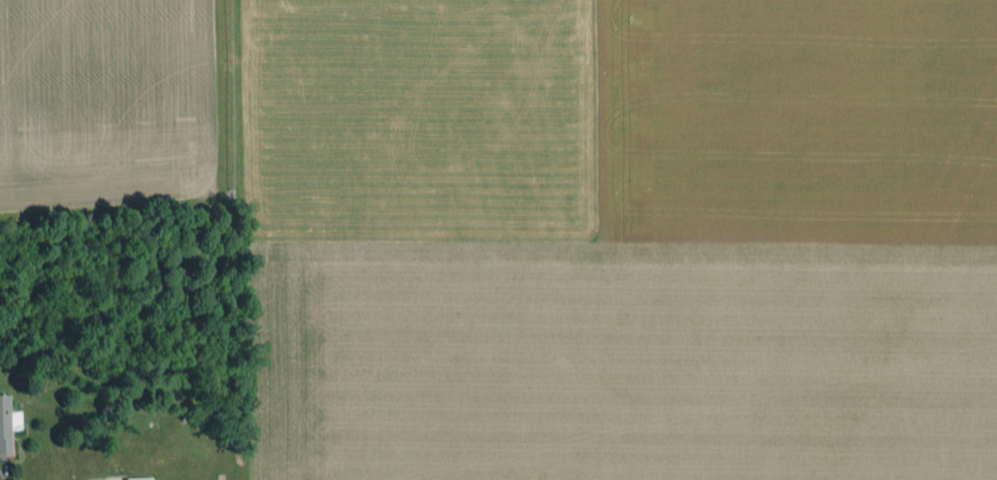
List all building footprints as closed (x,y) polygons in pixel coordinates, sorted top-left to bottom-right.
[(20,412),(9,412),(9,395),(0,396),(0,455),(11,455),(10,431),(21,431),(20,412)]
